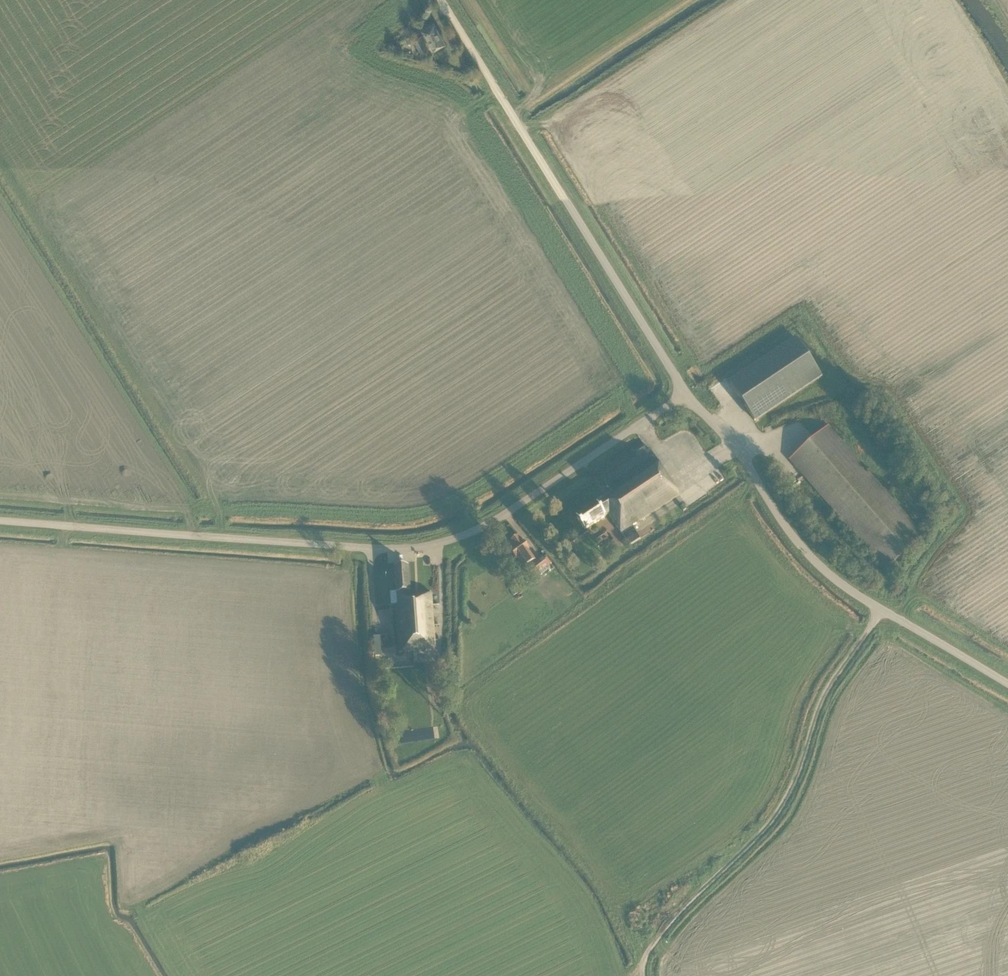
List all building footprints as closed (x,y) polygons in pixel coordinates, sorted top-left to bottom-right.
[(428,40),(433,49),(445,42),(434,22),(422,29),(424,33),(414,39),(421,52),(427,49),(423,42),(428,40)] [(796,340),(730,385),(754,421),(821,377),(796,340)] [(829,427),(789,461),(885,571),(924,537),(829,427)] [(609,516),(622,534),(680,496),(650,450),(647,452),(644,449),(635,456),(637,459),(603,481),(612,494),(604,500),(602,499),(599,501),(599,503),(576,518),(585,531),(609,516)] [(630,546),(641,538),(634,527),(623,534),(630,546)] [(528,551),(529,551),(523,543),(522,543),(518,537),(510,543),(514,548),(510,551),(512,554),(508,557),(512,562),(515,560),(516,560),(519,558),(526,568),(535,561),(528,551)] [(544,562),(542,559),(526,571),(533,581),(550,570),(548,568),(544,562)] [(396,606),(399,654),(435,651),(431,594),(410,595),(408,567),(395,568),(398,605),(396,606)] [(376,657),(382,657),(382,645),(393,644),(393,635),(376,636),(376,657)] [(411,699),(424,699),(425,685),(411,685),(411,699)] [(395,694),(396,709),(409,708),(408,693),(395,694)] [(427,703),(413,704),(414,718),(428,717),(427,703)]
